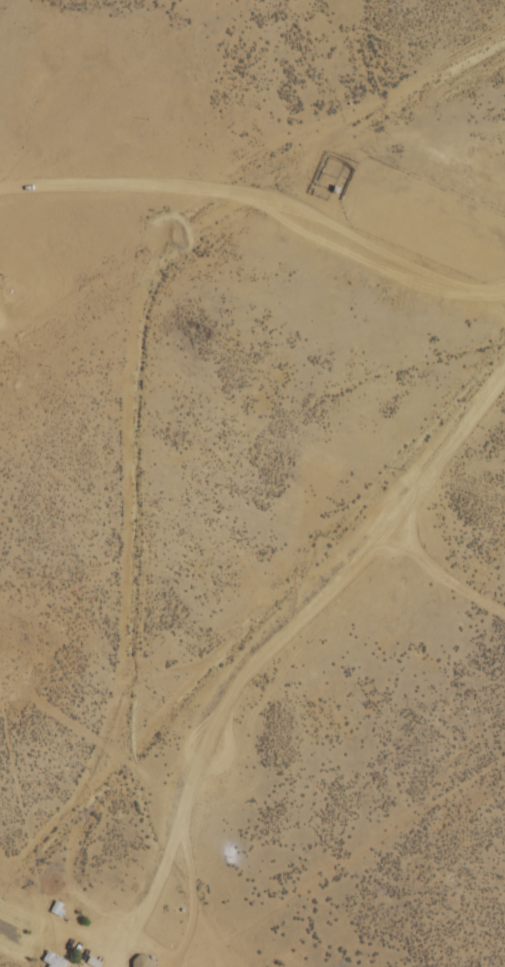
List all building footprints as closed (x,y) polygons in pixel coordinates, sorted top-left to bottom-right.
[(65,960),(45,953),(41,963),(47,965),(46,966),(62,966),(65,960)] [(131,956),(131,966),(150,966),(150,956),(131,956)]
